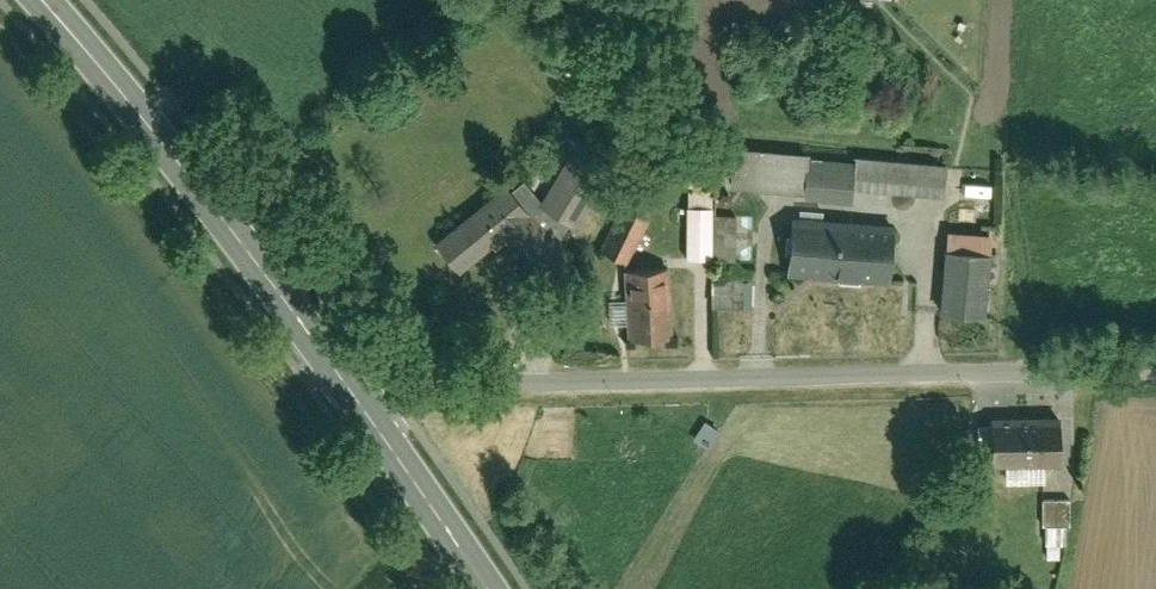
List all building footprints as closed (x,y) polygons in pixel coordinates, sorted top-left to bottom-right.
[(590,221),(619,152),(580,136),(551,205),(590,221)] [(809,153),(729,147),(726,184),(806,190),(809,153)] [(809,153),(806,190),(847,193),(848,185),(850,156),(809,153)] [(850,156),(848,185),(942,192),(944,163),(850,156)] [(642,164),(597,247),(624,262),(649,215),(645,213),(664,176),(642,164)] [(496,187),(429,239),(454,271),(505,230),(497,219),(512,207),(496,187)] [(709,205),(682,205),(682,255),(709,255),(709,215),(709,205)] [(730,215),(709,215),(709,255),(730,255),(730,215)] [(891,226),(789,218),(785,272),(887,280),(891,226)] [(985,235),(942,231),(941,251),(983,255),(985,235)] [(983,255),(941,251),(935,311),(978,315),(983,255)] [(668,268),(620,270),(622,339),(670,337),(668,268)] [(745,304),(745,277),(717,278),(717,305),(745,304)] [(1058,415),(995,416),(996,462),(1059,461),(1058,415)] [(713,445),(724,428),(709,419),(699,437),(713,445)] [(1065,497),(1040,497),(1040,523),(1066,522),(1065,497)]
